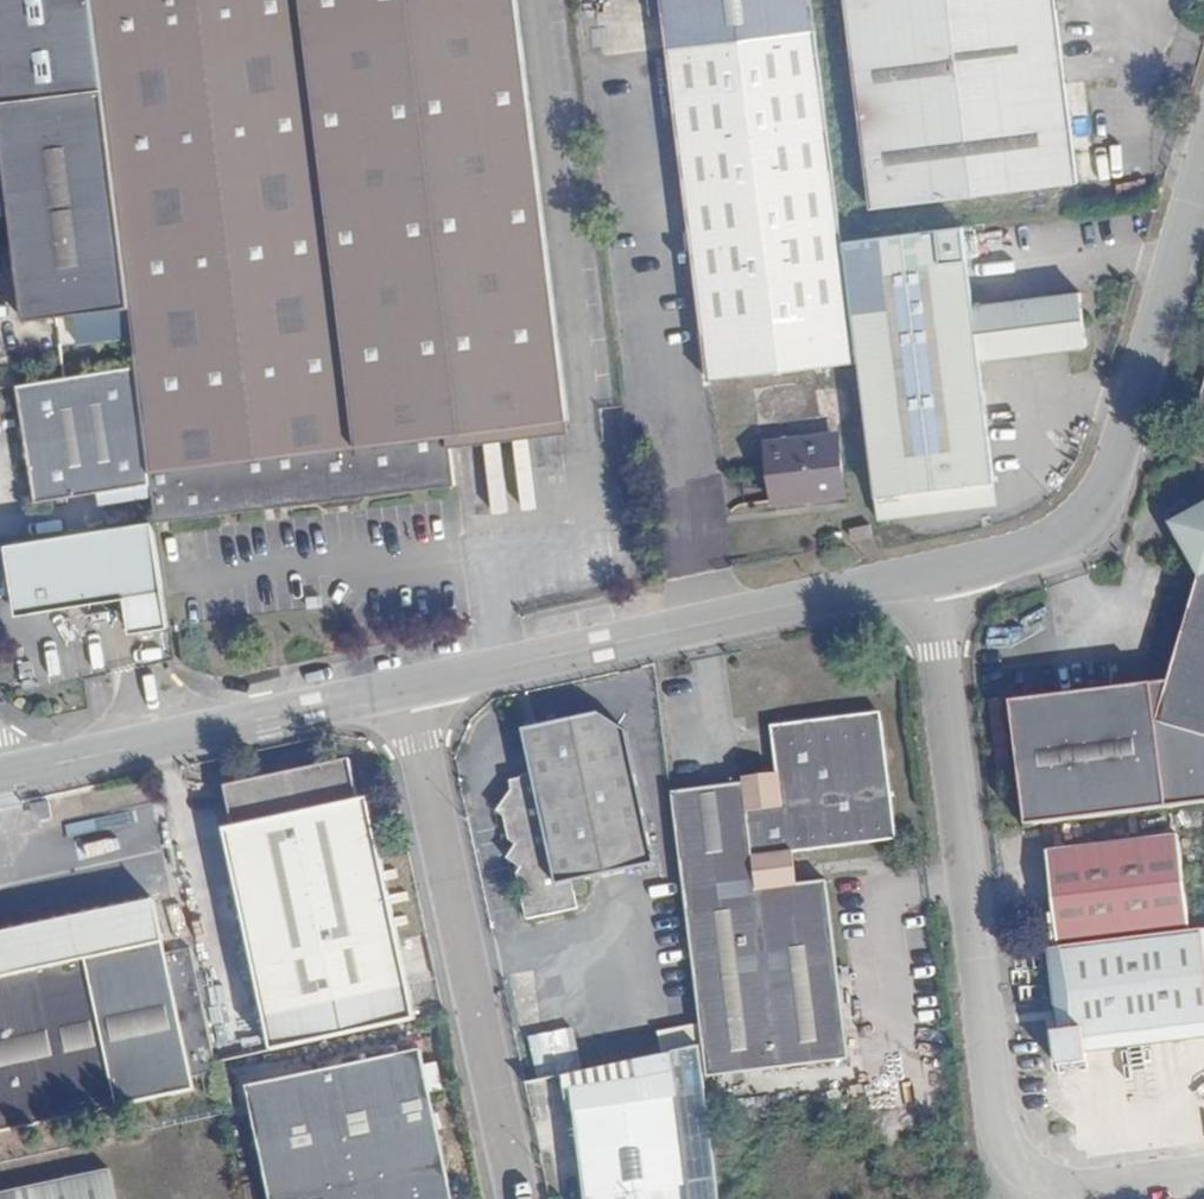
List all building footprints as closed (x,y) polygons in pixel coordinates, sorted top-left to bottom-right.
[(103,89),(92,0),(0,0),(0,105),(103,89)] [(129,307),(136,366),(155,518),(156,522),(311,503),(479,483),(472,433),(571,422),(569,398),(530,102),(517,0),(92,0),(103,89),(129,307)] [(861,366),(845,251),(838,195),(824,93),(811,0),(646,0),(648,17),(661,16),(678,145),(710,386),(861,366)] [(845,87),(861,192),(867,191),(871,216),(1040,191),(1071,187),(1066,155),(1068,155),(1085,152),(1080,119),(1061,121),(1047,19),(1044,0),(833,0),(845,87)] [(12,215),(26,322),(129,307),(103,89),(0,105),(0,217),(12,215)] [(865,217),(871,216),(867,191),(861,192),(865,217)] [(955,492),(998,486),(981,363),(1085,349),(1078,295),(972,310),(962,235),(875,247),(845,251),(861,366),(877,490),(954,480),(955,492)] [(125,368),(11,386),(17,428),(19,437),(28,501),(143,484),(125,368)] [(1203,434),(1203,399),(1196,431),(1203,434)] [(774,474),(845,464),(837,405),(766,413),(774,474)] [(877,490),(882,524),(1001,509),(998,486),(955,492),(954,480),(877,490)] [(1203,807),(1203,510),(1191,519),(1198,532),(1182,544),(1203,583),(1164,713),(1016,734),(1028,829),(1203,807)] [(1198,532),(1191,519),(1174,529),(1182,544),(1198,532)] [(6,544),(12,591),(35,607),(124,596),(128,631),(166,626),(153,520),(6,544)] [(876,545),(875,537),(874,529),(853,531),(855,543),(866,542),(867,546),(876,545)] [(35,607),(12,591),(14,610),(35,607)] [(260,672),(270,670),(267,655),(257,657),(260,672)] [(762,786),(672,796),(703,1046),(707,1078),(866,1057),(864,1044),(843,878),(808,882),(805,850),(913,837),(897,711),(784,727),(792,788),(763,792),(762,786)] [(519,923),(577,911),(572,884),(650,867),(622,735),(595,717),(518,732),(527,777),(518,779),(492,814),(501,821),(505,844),(512,848),(513,851),(503,863),(516,872),(511,878),(513,892),(523,896),(524,899),(515,906),(519,923)] [(357,801),(348,758),(225,784),(235,828),(225,830),(256,976),(398,945),(367,800),(357,801)] [(1056,951),(1059,950),(1195,934),(1183,840),(1050,855),(1056,915),(1053,915),(1056,951)] [(151,1101),(109,916),(0,940),(0,1134),(151,1101)] [(1195,934),(1059,950),(1066,1032),(1057,1033),(1060,1066),(1089,1064),(1088,1052),(1203,1039),(1203,933),(1195,934)] [(254,1109),(275,1198),(304,1198),(452,1166),(424,1049),(250,1089),(254,1109)] [(721,1108),(762,1102),(759,1081),(718,1085),(721,1108)] [(228,1093),(233,1114),(254,1109),(250,1089),(228,1093)] [(684,1155),(582,1175),(587,1198),(693,1198),(684,1155)] [(158,1159),(0,1195),(0,1198),(167,1198),(158,1159)]
